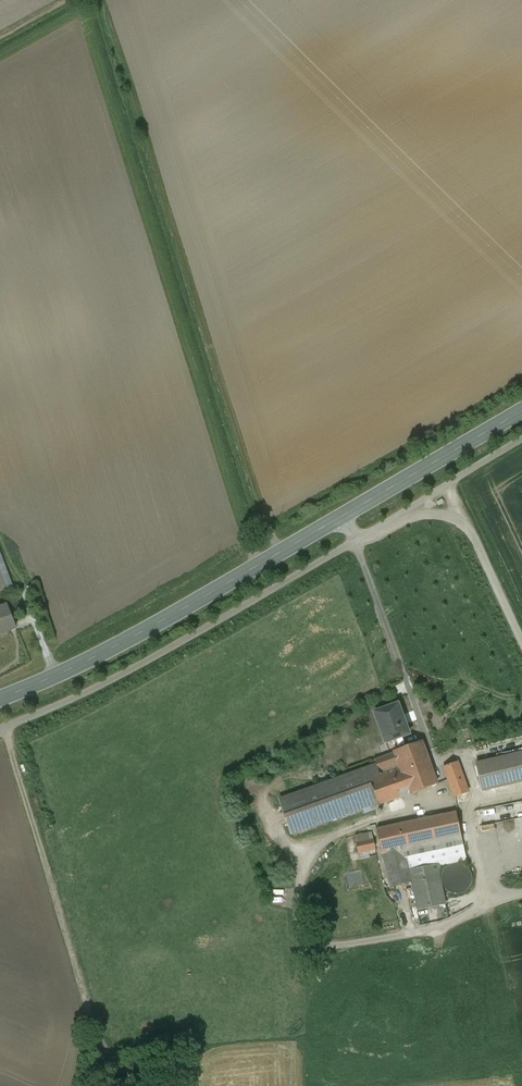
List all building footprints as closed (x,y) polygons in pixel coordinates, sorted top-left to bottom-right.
[(5,592),(13,589),(0,554),(0,580),(5,592)] [(16,627),(8,605),(0,608),(0,633),(16,627)] [(398,704),(375,712),(384,738),(386,742),(396,738),(401,737),(409,734),(398,704)] [(401,737),(396,738),(400,749),(405,747),(401,737)] [(379,803),(379,804),(437,784),(422,741),(405,747),(400,749),(395,751),(395,752),(375,759),(377,764),(381,776),(370,780),(379,803)] [(476,763),(483,790),(521,781),(521,752),(476,763)] [(457,762),(444,766),(455,797),(469,792),(457,762)] [(377,764),(280,799),(292,834),(362,809),(379,803),(370,780),(381,776),(377,764)] [(379,804),(379,803),(362,809),(363,813),(380,807),(379,804)] [(457,812),(377,829),(391,887),(412,882),(418,910),(445,904),(441,886),(440,880),(439,874),(441,864),(467,859),(457,812)] [(372,832),(355,836),(359,853),(376,849),(372,832)] [(440,880),(441,886),(443,889),(446,892),(449,894),(453,895),(457,896),(461,895),(464,894),(468,892),(470,889),(472,885),(473,882),(473,878),(472,874),(471,871),(468,868),(465,865),(462,864),(458,863),(454,863),(450,864),(447,866),(444,869),(442,872),(441,876),(440,880)]
